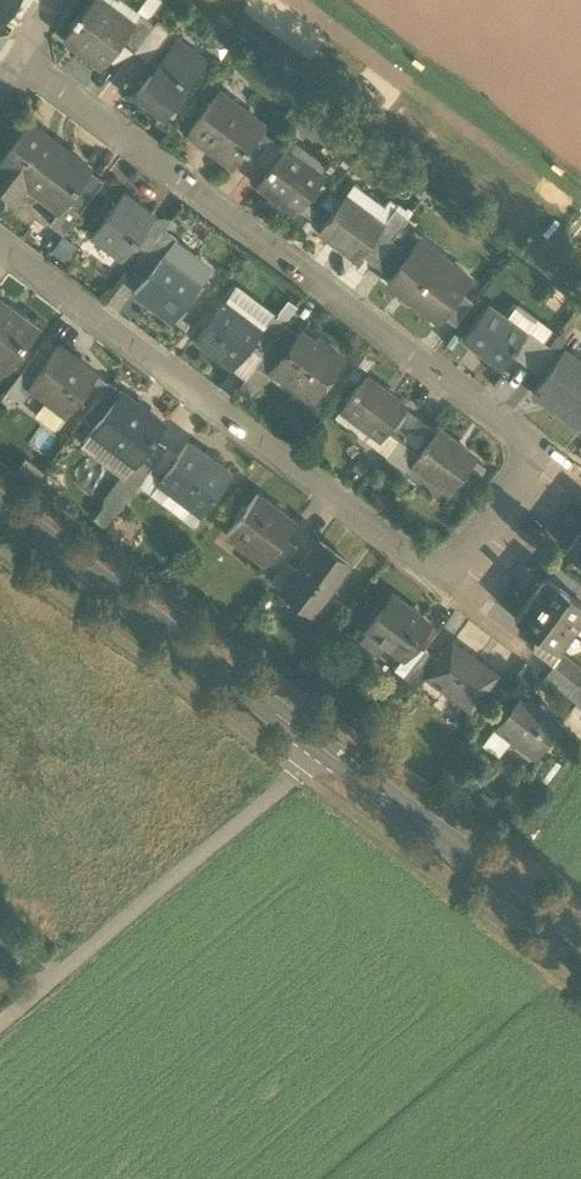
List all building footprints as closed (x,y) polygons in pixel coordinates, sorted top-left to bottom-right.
[(4,21),(18,0),(0,0),(0,18),(4,21)] [(94,0),(91,0),(80,15),(77,13),(72,19),(75,21),(63,38),(102,67),(122,41),(135,23),(134,22),(118,10),(114,15),(94,0)] [(151,9),(159,15),(170,0),(158,0),(151,9)] [(151,9),(142,13),(154,22),(157,18),(159,15),(151,9)] [(142,13),(141,12),(134,22),(135,23),(122,41),(134,50),(154,22),(142,13)] [(154,22),(134,50),(148,60),(171,28),(157,18),(154,22)] [(172,45),(136,93),(164,113),(199,66),(172,45)] [(264,125),(218,90),(187,131),(234,166),(244,153),(262,129),(264,125)] [(30,125),(32,123),(30,122),(0,162),(0,189),(7,194),(19,178),(44,197),(49,190),(63,201),(65,202),(66,201),(89,169),(90,167),(64,148),(63,149),(30,125)] [(262,129),(244,153),(255,161),(273,138),(262,129)] [(273,138),(255,161),(267,170),(285,146),(273,138)] [(325,174),(286,145),(267,170),(257,184),(295,213),(325,174)] [(89,169),(66,201),(79,211),(103,179),(89,169)] [(123,192),(92,234),(123,257),(127,251),(145,227),(154,215),(123,192)] [(383,222),(346,194),(319,230),(358,259),(362,254),(384,224),(385,223),(383,222)] [(63,201),(53,215),(49,222),(63,233),(79,211),(66,201),(65,202),(63,201)] [(395,207),(383,222),(385,223),(384,224),(396,233),(407,217),(395,207)] [(384,224),(362,254),(374,262),(392,238),(396,233),(384,224)] [(145,227),(127,251),(139,260),(157,236),(156,236),(145,227)] [(176,238),(162,227),(156,236),(157,236),(169,246),(172,241),(173,242),(176,238)] [(139,260),(132,269),(144,278),(164,252),(169,246),(157,236),(139,260)] [(392,238),(374,262),(391,275),(409,251),(392,238)] [(173,242),(172,241),(169,246),(164,252),(202,280),(210,270),(173,242)] [(437,264),(413,246),(409,251),(391,275),(387,281),(439,320),(443,314),(461,291),(471,277),(443,256),(437,264)] [(202,280),(164,252),(144,278),(134,292),(172,320),(202,280)] [(461,291),(443,314),(455,323),(473,299),(461,291)] [(226,298),(196,338),(234,367),(249,347),(264,326),(263,325),(226,298)] [(0,300),(0,364),(4,367),(23,343),(35,326),(0,300)] [(526,332),(488,304),(463,337),(501,366),(511,352),(526,332)] [(285,323),(272,313),(265,322),(279,333),(285,323)] [(279,333),(265,322),(263,325),(264,326),(249,347),(261,356),(279,333)] [(279,333),(261,356),(275,366),(299,333),(285,323),(279,333)] [(537,336),(528,329),(526,332),(511,352),(520,358),(537,336)] [(314,340),(301,330),(299,333),(275,366),(276,367),(297,382),(294,386),(311,398),(342,356),(327,344),(324,348),(314,340)] [(327,344),(317,336),(314,340),(324,348),(327,344)] [(549,344),(537,336),(520,358),(531,368),(548,344),(549,344)] [(23,343),(9,361),(21,370),(34,352),(23,343)] [(97,373),(58,344),(48,357),(30,381),(29,384),(31,386),(67,412),(89,384),(97,373)] [(548,344),(531,368),(542,376),(560,353),(549,344),(548,344)] [(21,370),(19,372),(30,381),(48,357),(37,349),(34,352),(21,370)] [(563,349),(560,353),(542,376),(532,390),(579,425),(580,422),(580,363),(563,349)] [(275,366),(261,356),(255,364),(269,376),(276,367),(275,366)] [(29,384),(30,381),(19,372),(9,385),(24,396),(31,386),(29,384)] [(109,382),(97,373),(89,384),(101,393),(109,382)] [(406,405),(366,374),(340,408),(381,439),(388,431),(405,407),(406,405)] [(121,390),(109,382),(101,393),(113,401),(121,390)] [(164,423),(121,390),(113,401),(92,429),(134,461),(135,462),(137,460),(154,436),(164,423)] [(405,407),(388,431),(398,439),(416,415),(405,407)] [(416,415),(398,439),(410,447),(428,424),(416,415)] [(436,430),(428,424),(410,447),(418,453),(412,462),(451,491),(476,457),(437,428),(436,430)] [(398,439),(388,431),(381,439),(375,446),(386,455),(398,439)] [(154,436),(137,460),(148,470),(166,445),(154,436)] [(410,447),(398,439),(386,455),(407,470),(412,462),(418,453),(410,447)] [(231,473),(187,441),(177,454),(159,478),(158,480),(159,480),(202,512),(231,473)] [(166,445),(148,470),(159,478),(177,454),(166,445)] [(134,461),(106,499),(118,509),(138,483),(148,470),(137,460),(135,462),(134,461)] [(159,478),(148,470),(138,483),(150,492),(159,480),(158,480),(159,478)] [(296,522),(257,493),(226,533),(265,562),(267,560),(285,537),(296,522)] [(566,548),(580,560),(580,527),(566,548)] [(285,537),(267,560),(279,569),(297,545),(285,537)] [(297,569),(282,588),(312,612),(350,562),(319,539),(297,569)] [(287,561),(272,581),(282,589),(282,588),(297,569),(287,561)] [(547,573),(530,595),(574,627),(580,618),(580,599),(570,591),(547,573)] [(579,580),(570,591),(580,599),(580,581),(579,580)] [(412,609),(393,595),(367,629),(368,629),(372,624),(390,637),(386,642),(386,643),(402,655),(428,621),(427,620),(426,622),(410,611),(412,609)] [(574,627),(530,595),(514,616),(558,649),(574,627)] [(390,637),(372,624),(368,629),(367,629),(359,639),(378,654),(386,643),(386,642),(390,637)] [(496,672),(453,639),(426,674),(470,707),(496,672)] [(414,640),(396,663),(407,672),(425,649),(414,640)] [(426,648),(406,675),(418,684),(439,657),(426,648)] [(562,651),(553,664),(577,682),(580,676),(580,665),(562,651)] [(577,682),(553,664),(543,676),(567,694),(577,682)] [(577,682),(567,694),(580,705),(580,685),(577,682)] [(521,691),(495,725),(536,755),(561,721),(521,691)]
